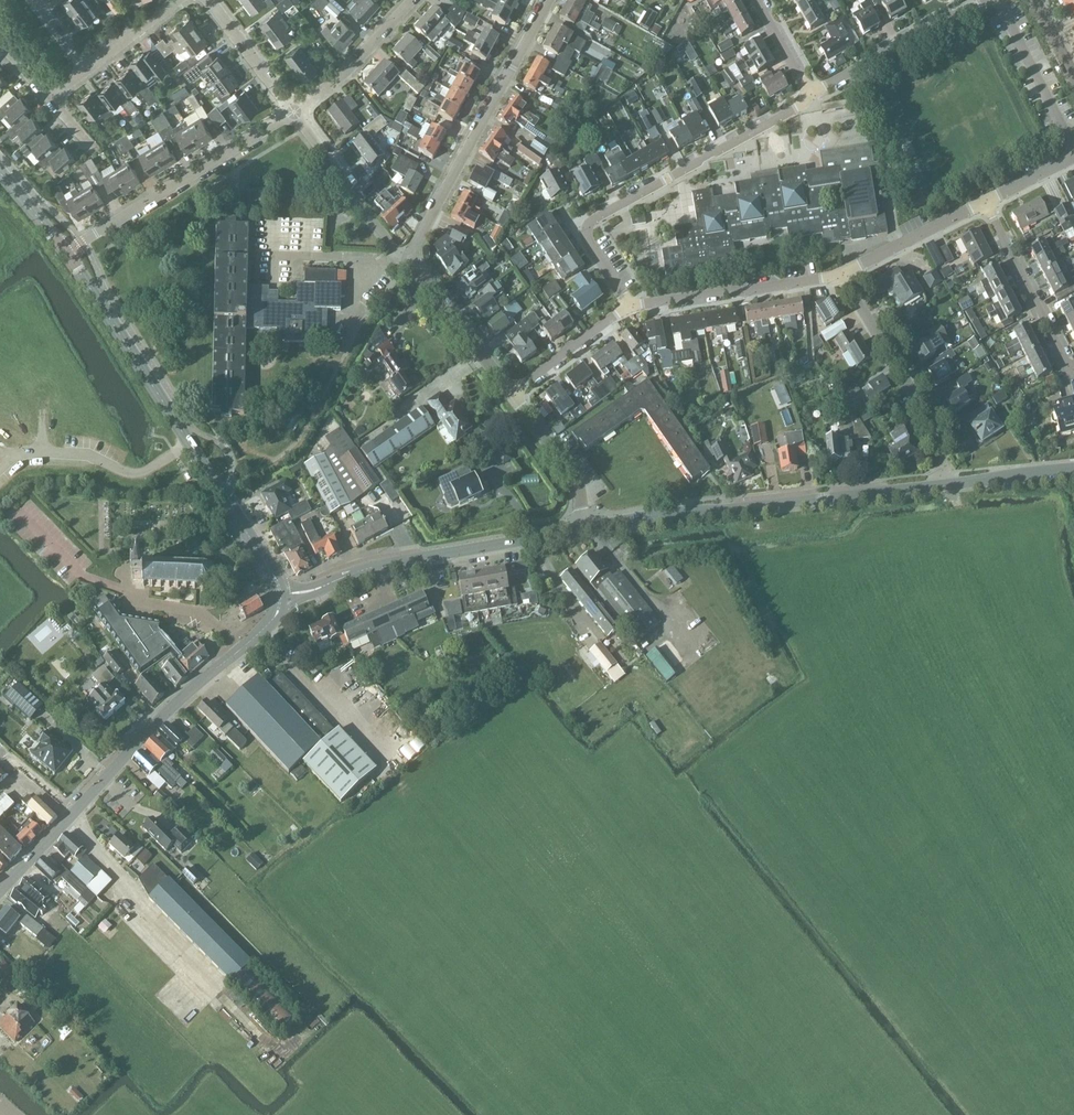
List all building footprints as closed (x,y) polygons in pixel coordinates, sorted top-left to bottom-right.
[(61,3),(64,8),(63,8),(69,16),(90,0),(65,0),(61,3)] [(69,16),(75,24),(76,23),(79,27),(99,13),(93,5),(99,1),(98,0),(90,0),(69,16)] [(107,2),(108,4),(112,9),(119,17),(126,12),(117,0),(109,0),(107,2)] [(252,14),(265,4),(268,7),(274,2),(273,0),(241,0),(252,14)] [(282,12),(294,3),(292,0),(281,0),(276,4),(282,12)] [(324,6),(335,16),(340,10),(329,0),(324,6)] [(346,0),(331,0),(341,10),(348,2),(346,0)] [(380,3),(376,0),(356,0),(349,8),(363,21),(380,3)] [(513,14),(486,0),(483,5),(496,12),(492,19),(506,26),(513,14)] [(514,0),(503,0),(502,2),(499,0),(486,0),(513,14),(519,3),(514,0)] [(581,16),(592,22),(594,17),(583,11),(587,5),(578,0),(571,0),(566,8),(581,16)] [(740,5),(737,0),(707,0),(705,1),(711,12),(719,8),(723,15),(728,12),(740,5)] [(830,0),(825,0),(819,3),(814,6),(810,0),(797,8),(804,20),(817,12),(822,9),(830,5),(832,3),(830,0)] [(872,0),(863,0),(865,3),(860,6),(862,10),(852,15),(855,20),(864,36),(880,27),(872,15),(878,11),(872,0)] [(878,11),(884,8),(891,21),(906,12),(899,0),(890,0),(887,2),(886,0),(872,0),(878,11)] [(830,5),(832,9),(834,11),(840,8),(837,2),(836,1),(832,3),(830,5)] [(1064,7),(1071,20),(1073,18),(1073,1),(1064,7)] [(454,5),(445,16),(435,7),(415,28),(431,43),(449,24),(454,29),(460,22),(464,14),(454,5)] [(735,25),(747,18),(740,5),(728,12),(735,25)] [(825,13),(832,9),(830,5),(822,9),(817,12),(804,20),(810,31),(823,23),(819,16),(825,13)] [(592,22),(581,16),(566,8),(560,19),(574,27),(578,21),(589,27),(592,22)] [(277,45),(291,35),(287,30),(291,27),(289,24),(288,25),(282,17),(283,16),(278,10),(274,13),(274,12),(260,23),(277,45)] [(649,10),(645,17),(654,22),(658,15),(649,10)] [(472,27),(476,18),(468,14),(463,22),(472,27)] [(715,19),(718,24),(725,19),(723,14),(715,19)] [(833,41),(821,49),(828,62),(853,47),(845,34),(853,29),(846,16),(824,28),(828,34),(829,34),(833,41)] [(176,45),(198,28),(189,17),(175,28),(180,35),(174,39),(173,37),(167,42),(163,37),(156,42),(164,54),(172,48),(173,49),(176,47),(175,46),(176,45)] [(354,31),(340,18),(331,28),(327,24),(322,29),(343,49),(352,40),(349,37),(354,31)] [(747,18),(735,25),(742,38),(755,30),(747,18)] [(592,22),(589,27),(598,32),(601,27),(592,22)] [(652,23),(647,30),(656,36),(660,28),(652,23)] [(722,31),(725,36),(732,32),(730,27),(722,31)] [(176,45),(179,50),(187,44),(192,51),(206,40),(198,28),(176,45)] [(301,37),(304,42),(315,34),(317,33),(314,28),(312,29),(301,37)] [(556,28),(550,39),(574,52),(574,53),(580,55),(586,44),(556,28)] [(467,35),(493,50),(499,38),(486,31),(482,38),(469,31),(467,35)] [(599,45),(608,51),(609,51),(613,44),(612,44),(615,40),(605,34),(602,39),(599,45)] [(486,61),(493,50),(467,35),(464,40),(477,47),(470,60),(476,63),(480,58),(486,61)] [(412,60),(422,49),(407,36),(393,51),(413,69),(417,64),(412,60)] [(447,47),(458,53),(463,45),(452,38),(447,47)] [(560,58),(569,62),(574,53),(574,52),(550,39),(544,50),(558,57),(560,58)] [(717,46),(721,53),(733,46),(729,39),(717,46)] [(738,70),(767,52),(760,41),(745,50),(749,57),(735,65),(738,70)] [(608,51),(599,45),(597,44),(591,53),(603,60),(608,51)] [(303,78),(316,68),(299,45),(286,56),(303,78)] [(134,67),(142,77),(143,77),(148,84),(166,71),(161,64),(166,59),(157,48),(152,52),(150,50),(145,54),(143,52),(130,62),(134,67)] [(440,58),(429,48),(424,53),(435,63),(440,58)] [(674,60),(681,59),(680,48),(672,49),(674,60)] [(720,56),(724,62),(735,56),(732,50),(720,56)] [(767,52),(738,70),(740,74),(754,66),(758,73),(774,64),(767,52)] [(212,80),(227,68),(217,55),(204,65),(200,59),(187,69),(192,75),(198,70),(203,76),(206,73),(212,80)] [(836,66),(837,68),(846,63),(842,56),(837,59),(836,66)] [(185,57),(174,66),(179,73),(191,64),(185,57)] [(556,64),(568,71),(572,64),(569,62),(560,58),(556,64)] [(616,66),(604,60),(600,66),(612,72),(616,66)] [(378,97),(399,74),(385,61),(370,77),(371,78),(365,84),(378,97)] [(543,80),(555,87),(558,82),(545,75),(550,68),(538,61),(531,74),(543,80)] [(565,77),(568,71),(556,64),(553,71),(565,77)] [(459,79),(473,87),(480,74),(465,66),(460,76),(450,71),(448,75),(458,81),(459,79)] [(148,84),(143,77),(142,77),(134,67),(130,70),(129,69),(115,79),(117,80),(131,98),(141,90),(143,94),(142,94),(150,104),(158,98),(150,88),(151,88),(148,84)] [(227,68),(212,80),(217,87),(214,89),(222,100),(226,97),(223,92),(237,81),(227,68)] [(729,87),(737,82),(728,69),(720,75),(729,87)] [(408,86),(414,80),(406,72),(400,78),(408,86)] [(543,80),(531,74),(524,86),(536,93),(540,85),(552,92),(555,87),(543,80)] [(769,74),(753,84),(757,91),(762,88),(769,100),(790,88),(786,80),(784,82),(780,76),(773,80),(769,74)] [(739,82),(743,89),(754,82),(750,76),(739,82)] [(688,84),(696,99),(707,93),(698,78),(688,84)] [(459,79),(458,81),(453,88),(444,83),(441,87),(444,89),(451,93),(452,91),(466,99),(473,87),(459,79)] [(137,106),(131,98),(117,80),(112,84),(111,82),(99,92),(110,107),(119,100),(129,112),(137,106)] [(414,80),(408,86),(418,95),(424,88),(414,80)] [(430,90),(439,91),(440,84),(430,83),(430,90)] [(174,99),(185,93),(182,86),(170,92),(174,99)] [(445,103),(459,111),(466,99),(452,91),(451,93),(444,89),(440,97),(437,95),(435,100),(444,105),(445,103)] [(626,102),(637,96),(633,89),(622,96),(626,102)] [(110,107),(99,92),(97,90),(92,94),(90,92),(78,102),(89,117),(99,109),(105,117),(113,111),(110,107)] [(243,120),(258,108),(244,90),(230,102),(243,120)] [(193,92),(187,96),(194,107),(200,104),(194,94),(193,92)] [(22,96),(21,97),(21,96),(19,98),(14,93),(0,105),(0,116),(1,118),(4,115),(12,124),(16,120),(17,121),(26,113),(31,108),(27,103),(27,100),(24,96),(22,96)] [(545,105),(548,97),(536,93),(533,100),(545,105)] [(346,134),(359,124),(351,113),(358,108),(349,96),(329,112),(346,134)] [(511,107),(509,110),(528,124),(534,128),(539,121),(527,112),(530,108),(514,97),(508,105),(511,107)] [(726,98),(722,100),(733,120),(747,112),(741,100),(731,106),(726,98)] [(687,103),(694,115),(702,110),(695,99),(687,103)] [(727,125),(726,124),(733,120),(722,100),(722,99),(716,102),(718,104),(709,109),(719,127),(721,127),(722,128),(723,129),(726,127),(727,125)] [(573,107),(557,100),(553,109),(568,116),(573,107)] [(820,106),(821,111),(821,113),(851,108),(850,101),(820,106)] [(445,103),(444,105),(442,110),(428,103),(422,115),(436,122),(439,116),(453,123),(459,111),(445,103)] [(381,116),(372,104),(366,109),(368,111),(367,112),(371,117),(375,121),(381,116)] [(227,119),(216,106),(208,112),(217,126),(227,119)] [(651,113),(657,125),(666,120),(660,108),(651,113)] [(184,117),(185,119),(188,124),(201,144),(208,140),(208,139),(212,136),(196,109),(184,117)] [(157,114),(164,126),(170,122),(163,110),(157,114)] [(525,129),(528,124),(509,110),(506,114),(503,112),(498,120),(511,129),(515,122),(525,129)] [(402,126),(408,115),(402,111),(395,122),(402,126)] [(28,140),(40,129),(42,127),(31,115),(30,117),(26,113),(17,121),(16,120),(12,124),(6,129),(13,137),(20,131),(28,140)] [(158,129),(164,126),(157,114),(151,118),(158,129)] [(683,124),(693,142),(697,140),(699,140),(705,137),(705,135),(707,134),(696,114),(681,122),(682,123),(682,124),(683,124)] [(655,127),(649,116),(641,120),(647,131),(655,127)] [(371,139),(388,126),(381,117),(364,130),(367,135),(354,145),(371,167),(384,157),(371,139)] [(201,144),(188,124),(185,119),(173,127),(188,151),(193,148),(193,149),(201,144)] [(693,142),(683,124),(682,124),(682,123),(677,125),(679,128),(669,133),(679,150),(693,142)] [(626,137),(634,132),(630,125),(621,130),(626,137)] [(409,131),(419,136),(421,132),(412,126),(409,131)] [(426,138),(440,146),(447,133),(433,126),(426,138)] [(39,159),(56,144),(46,132),(44,134),(40,129),(28,140),(21,146),(27,154),(32,150),(39,159)] [(491,143),(510,157),(513,152),(504,146),(508,139),(495,130),(490,137),(494,139),(491,143)] [(417,140),(419,136),(409,131),(407,135),(417,140)] [(121,136),(128,148),(134,144),(127,133),(121,136)] [(122,152),(128,148),(121,136),(115,140),(122,152)] [(530,148),(544,157),(551,147),(537,137),(530,148)] [(433,158),(440,146),(426,138),(419,150),(433,158)] [(643,145),(654,164),(668,156),(661,144),(658,138),(651,142),(650,140),(647,141),(648,142),(643,145)] [(176,158),(164,139),(152,146),(164,166),(172,162),(171,161),(176,158)] [(413,146),(402,140),(398,146),(410,153),(413,146)] [(39,159),(38,159),(45,167),(52,161),(61,171),(75,158),(64,146),(63,147),(58,142),(56,144),(39,159)] [(515,160),(510,157),(491,143),(488,147),(485,145),(479,153),(492,162),(495,157),(510,167),(515,160)] [(545,160),(523,145),(518,152),(540,167),(545,160)] [(640,172),(654,164),(643,145),(639,147),(643,154),(633,160),(640,172)] [(697,226),(674,229),(678,248),(662,251),(666,277),(686,274),(685,266),(690,266),(691,273),(712,269),(711,263),(710,256),(715,255),(716,262),(736,259),(734,244),(767,239),(766,232),(787,228),(789,240),(822,234),(824,246),(834,245),(834,243),(888,234),(882,198),(881,189),(877,170),(876,164),(874,164),(871,145),(870,145),(871,146),(855,149),(854,148),(854,149),(838,151),(838,150),(837,150),(837,152),(821,154),(821,153),(820,153),(823,171),(796,175),(795,169),(795,170),(779,172),(778,170),(755,174),(757,182),(752,182),(752,181),(752,183),(735,185),(735,184),(737,196),(721,199),(721,198),(720,198),(720,199),(713,200),(712,191),(713,191),(713,190),(692,194),(697,226)] [(157,171),(164,166),(152,146),(139,154),(151,173),(156,170),(157,171)] [(640,172),(633,160),(626,163),(619,150),(612,154),(626,179),(640,172)] [(612,187),(626,179),(612,154),(605,157),(613,171),(606,175),(612,187)] [(413,172),(417,165),(401,156),(393,171),(407,178),(402,188),(414,195),(423,178),(413,172)] [(596,156),(584,162),(589,170),(580,175),(577,169),(569,173),(583,198),(599,189),(591,173),(602,167),(596,156)] [(86,160),(93,172),(99,168),(92,157),(86,160)] [(87,175),(93,172),(86,160),(80,164),(87,175)] [(116,168),(128,189),(136,184),(135,183),(140,180),(128,161),(116,168)] [(548,202),(551,200),(552,201),(568,192),(559,176),(564,173),(558,162),(553,165),(557,173),(541,182),(546,191),(543,192),(542,195),(545,201),(548,202)] [(121,193),(128,189),(116,168),(103,176),(115,195),(120,192),(121,193)] [(485,174),(478,171),(470,184),(479,189),(476,194),(493,203),(497,195),(487,189),(492,179),(494,181),(495,180),(509,188),(513,181),(498,174),(488,169),(485,174)] [(1065,184),(1072,198),(1073,197),(1073,179),(1065,184)] [(100,192),(107,188),(104,180),(96,184),(100,192)] [(77,186),(79,190),(92,211),(100,206),(99,205),(104,202),(92,183),(84,188),(81,182),(76,185),(76,186),(77,186)] [(370,183),(359,193),(366,200),(376,189),(370,183)] [(59,199),(66,195),(59,184),(53,188),(59,199)] [(84,216),(92,211),(79,190),(77,186),(76,186),(70,190),(73,194),(67,198),(79,218),(84,215),(84,216)] [(379,196),(381,198),(401,220),(404,217),(405,218),(412,212),(400,199),(398,201),(396,199),(394,201),(385,190),(379,196)] [(458,206),(471,213),(472,211),(479,215),(482,210),(475,206),(477,201),(465,194),(458,206)] [(397,223),(401,220),(381,198),(376,203),(383,210),(384,209),(386,211),(380,217),(392,230),(398,224),(397,223)] [(1040,200),(1012,214),(1021,231),(1048,216),(1040,200)] [(1073,218),(1073,215),(1069,205),(1062,209),(1068,221),(1073,218)] [(469,215),(471,213),(458,206),(451,219),(471,230),(477,219),(469,215)] [(1069,223),(1068,221),(1062,209),(1055,213),(1062,227),(1069,223)] [(537,242),(557,229),(548,215),(536,223),(540,229),(532,235),(537,242)] [(645,217),(632,219),(633,227),(646,224),(645,217)] [(1072,229),(1069,223),(1062,227),(1061,228),(1064,233),(1072,229)] [(335,285),(335,271),(304,271),(304,284),(296,284),(296,302),(278,302),(278,291),(268,291),(268,287),(247,286),(248,226),(216,226),(212,414),(244,414),(246,329),(276,330),(276,342),(326,343),(327,310),(340,310),(340,297),(341,285),(335,285)] [(447,271),(447,270),(453,277),(468,266),(462,258),(459,260),(456,255),(460,246),(463,248),(470,235),(457,227),(450,240),(446,237),(437,244),(444,253),(437,258),(447,271)] [(547,255),(566,242),(557,229),(537,242),(540,246),(547,255)] [(969,236),(961,240),(975,265),(992,256),(979,230),(971,235),(970,234),(968,235),(969,236)] [(507,239),(500,244),(507,254),(514,249),(507,239)] [(1036,261),(1050,254),(1056,251),(1063,248),(1060,243),(1054,246),(1050,239),(1030,249),(1036,261)] [(555,269),(575,255),(566,242),(547,255),(553,264),(552,265),(555,269)] [(953,261),(946,247),(938,251),(945,265),(953,261)] [(1063,248),(1056,251),(1058,256),(1066,253),(1063,248)] [(1042,273),(1056,266),(1053,259),(1050,254),(1036,261),(1042,273)] [(518,272),(527,266),(519,255),(510,261),(518,272)] [(575,255),(555,269),(557,273),(566,267),(572,277),(584,269),(575,255)] [(486,272),(486,266),(482,260),(471,269),(475,274),(458,286),(468,300),(477,293),(480,296),(487,291),(495,285),(489,278),(486,281),(482,275),(486,272)] [(976,292),(1003,278),(997,266),(983,273),(987,281),(974,287),(976,292)] [(1073,266),(1060,273),(1056,266),(1042,273),(1048,285),(1073,272),(1073,268),(1073,266)] [(528,285),(534,280),(527,270),(521,275),(528,285)] [(341,285),(340,297),(346,297),(346,272),(335,271),(335,285),(341,285)] [(942,282),(935,271),(923,278),(931,290),(942,282)] [(897,272),(875,286),(881,295),(892,289),(903,307),(913,301),(923,295),(911,276),(903,281),(897,272)] [(1048,285),(1057,302),(1073,293),(1073,287),(1073,285),(1071,280),(1072,280),(1072,279),(1073,278),(1073,272),(1048,285)] [(587,274),(575,283),(582,292),(572,300),(582,314),(598,302),(594,297),(599,294),(592,285),(594,284),(587,274)] [(989,300),(995,297),(1009,290),(1003,278),(976,292),(978,297),(985,293),(989,300)] [(555,281),(543,289),(550,300),(562,292),(555,281)] [(495,285),(487,291),(490,296),(474,308),(483,319),(497,308),(493,303),(502,296),(498,291),(500,289),(496,284),(495,285)] [(988,315),(1015,302),(1009,290),(995,297),(998,303),(985,310),(988,315)] [(554,322),(563,334),(574,325),(565,313),(569,310),(558,295),(549,302),(557,311),(555,311),(560,317),(554,322)] [(1073,317),(1073,295),(1068,298),(1071,303),(1060,308),(1067,321),(1073,317)] [(957,302),(962,312),(973,306),(968,296),(957,302)] [(845,316),(835,300),(829,304),(825,298),(815,304),(819,311),(817,312),(827,328),(845,316)] [(503,308),(506,312),(511,319),(520,312),(522,311),(514,300),(503,308)] [(797,332),(795,317),(804,316),(801,302),(787,304),(789,318),(790,324),(792,333),(797,332)] [(1015,302),(988,315),(991,320),(997,317),(1001,324),(1007,320),(1008,321),(1021,314),(1015,302)] [(789,318),(787,304),(773,306),(776,320),(784,319),(786,334),(792,333),(790,324),(789,318)] [(768,322),(776,320),(773,306),(760,308),(762,323),(763,328),(764,337),(770,336),(768,322)] [(764,337),(763,328),(762,323),(760,308),(745,311),(748,325),(756,324),(758,338),(764,337)] [(514,323),(511,319),(506,312),(488,326),(495,337),(514,323)] [(719,315),(723,337),(722,337),(723,343),(728,342),(726,329),(738,326),(735,313),(719,315)] [(563,334),(554,322),(548,326),(544,321),(541,324),(534,315),(527,320),(535,330),(540,326),(552,342),(563,334)] [(723,337),(719,315),(703,318),(706,332),(716,330),(717,338),(722,337),(723,337)] [(695,334),(706,332),(703,318),(687,321),(692,351),(693,354),(700,352),(698,341),(697,341),(695,334)] [(972,324),(981,341),(987,337),(978,320),(972,324)] [(526,321),(508,335),(506,336),(513,346),(514,345),(518,350),(514,353),(522,364),(537,354),(524,338),(534,330),(526,321)] [(693,354),(692,351),(687,321),(672,323),(677,353),(671,354),(674,369),(683,368),(682,363),(694,361),(693,354)] [(820,334),(826,343),(846,331),(841,321),(820,334)] [(651,356),(662,355),(665,371),(674,369),(671,354),(666,355),(665,351),(666,350),(662,325),(647,327),(650,342),(649,342),(650,347),(648,347),(651,356)] [(927,332),(931,340),(928,342),(914,351),(923,363),(936,355),(932,349),(941,343),(947,339),(939,325),(927,332)] [(1007,352),(1034,338),(1027,325),(1014,333),(1017,340),(1004,347),(1007,352)] [(640,357),(644,354),(649,351),(646,344),(643,346),(632,331),(630,333),(629,330),(627,330),(623,333),(623,334),(623,335),(621,337),(620,338),(621,339),(633,354),(636,357),(631,361),(640,372),(642,371),(647,377),(649,375),(648,369),(647,367),(648,367),(640,357)] [(849,334),(836,341),(844,355),(848,352),(858,369),(872,360),(862,343),(857,347),(849,334)] [(982,346),(977,337),(968,342),(973,351),(982,346)] [(1026,357),(1040,349),(1034,338),(1007,352),(1009,356),(1022,349),(1026,357)] [(735,342),(738,361),(747,359),(744,341),(735,342)] [(389,343),(378,351),(383,358),(378,361),(386,372),(388,371),(393,378),(388,382),(399,399),(413,389),(403,375),(408,371),(403,363),(400,365),(392,353),(394,351),(389,343)] [(640,372),(631,361),(627,364),(613,345),(603,353),(611,365),(617,361),(622,368),(624,367),(633,378),(640,372)] [(1032,369),(1046,361),(1040,349),(1026,357),(1032,369)] [(693,354),(694,361),(694,364),(702,363),(700,352),(693,354)] [(605,370),(611,365),(603,353),(591,362),(604,379),(609,375),(605,370)] [(930,375),(929,378),(932,383),(935,384),(937,385),(958,372),(951,360),(955,358),(952,353),(937,362),(939,366),(929,373),(930,375)] [(366,360),(372,365),(377,359),(371,354),(366,360)] [(1032,369),(1025,372),(1019,376),(1021,380),(1035,373),(1038,381),(1052,373),(1046,361),(1032,369)] [(1019,376),(1025,372),(1023,367),(1016,371),(1019,376)] [(610,395),(602,383),(601,383),(598,386),(592,378),(591,378),(583,368),(575,374),(574,372),(572,371),(565,376),(565,378),(575,391),(586,382),(591,389),(590,392),(595,398),(589,403),(592,408),(610,395)] [(722,393),(731,392),(728,370),(719,371),(722,393)] [(955,382),(960,390),(972,382),(967,374),(955,382)] [(602,383),(610,395),(619,389),(610,377),(602,383)] [(873,394),(867,399),(870,404),(877,400),(876,399),(890,390),(883,378),(869,387),(873,394)] [(693,482),(701,476),(703,478),(711,472),(648,383),(634,392),(630,388),(624,392),(627,397),(572,436),(577,444),(580,442),(586,451),(640,413),(645,415),(693,482)] [(843,394),(847,400),(861,392),(857,385),(843,394)] [(961,393),(946,402),(954,415),(969,405),(967,401),(973,397),(967,386),(960,390),(961,393)] [(558,387),(546,396),(561,417),(568,412),(576,422),(586,414),(576,400),(570,404),(558,387)] [(1003,393),(993,400),(997,406),(1008,400),(1003,393)] [(461,413),(461,412),(455,404),(444,411),(443,409),(447,406),(440,395),(428,403),(437,417),(438,416),(455,442),(465,436),(463,434),(470,429),(462,419),(459,415),(460,415),(460,414),(461,414),(461,413)] [(1054,409),(1055,414),(1052,415),(1051,418),(1052,423),(1055,425),(1058,424),(1061,437),(1073,433),(1073,398),(1059,402),(1060,407),(1054,409)] [(544,418),(554,410),(546,402),(537,410),(544,418)] [(982,444),(983,444),(1002,431),(995,421),(998,420),(988,406),(969,418),(974,426),(972,427),(973,428),(975,426),(979,432),(976,434),(976,435),(975,435),(977,441),(977,442),(977,443),(978,443),(978,444),(979,444),(980,444),(981,444),(982,444)] [(361,451),(374,469),(435,426),(421,408),(361,451)] [(867,410),(858,414),(861,421),(870,416),(867,410)] [(872,441),(857,418),(839,419),(841,441),(837,441),(836,436),(827,436),(827,442),(826,442),(828,464),(830,463),(831,467),(836,466),(838,463),(851,462),(853,459),(852,443),(872,441)] [(552,426),(559,437),(567,432),(560,421),(552,426)] [(765,425),(752,427),(755,446),(768,443),(765,425)] [(903,425),(889,433),(895,442),(908,434),(903,425)] [(326,440),(331,447),(364,496),(380,485),(388,497),(395,492),(388,481),(388,482),(379,469),(372,473),(342,429),(326,440)] [(789,452),(779,453),(782,472),(798,470),(796,457),(807,455),(804,433),(787,435),(789,452)] [(896,446),(889,451),(898,466),(919,453),(910,438),(907,435),(894,443),(896,446)] [(724,444),(721,445),(718,440),(709,444),(711,449),(712,449),(718,462),(725,459),(737,485),(753,478),(751,472),(758,469),(751,454),(744,457),(733,462),(724,444)] [(481,455),(487,465),(499,457),(504,465),(511,461),(500,443),(481,455)] [(351,505),(364,496),(331,447),(325,456),(351,505)] [(330,515),(351,505),(325,456),(304,466),(330,515)] [(469,468),(439,481),(446,495),(445,498),(448,506),(451,508),(459,504),(460,506),(482,496),(474,479),(469,468)] [(264,492),(261,494),(266,504),(265,505),(268,511),(269,510),(274,520),(287,514),(291,520),(291,522),(311,511),(305,501),(291,509),(284,495),(292,491),(286,481),(270,489),(267,489),(265,490),(264,492)] [(357,526),(352,528),(350,530),(358,545),(388,529),(387,528),(390,526),(387,520),(384,521),(378,511),(369,509),(352,516),(357,526)] [(299,536),(291,522),(291,520),(283,524),(292,540),(299,536)] [(299,536),(292,540),(283,524),(270,531),(282,554),(284,553),(286,557),(297,576),(298,577),(313,569),(306,556),(309,555),(299,536)] [(314,535),(309,526),(302,529),(307,538),(308,538),(316,555),(324,551),(328,560),(341,554),(337,546),(337,545),(336,544),(338,543),(335,537),(334,538),(333,536),(320,542),(316,534),(314,535)] [(594,553),(576,567),(590,586),(591,585),(596,592),(637,643),(661,623),(620,571),(613,577),(608,571),(609,571),(594,553)] [(214,571),(211,567),(213,565),(212,564),(210,566),(205,564),(205,562),(204,562),(203,564),(197,563),(197,561),(195,561),(195,563),(188,563),(189,561),(187,561),(187,563),(180,563),(180,561),(179,561),(179,563),(171,562),(171,560),(170,560),(170,562),(163,562),(163,560),(161,560),(161,562),(154,562),(154,560),(153,560),(152,562),(145,561),(145,559),(144,559),(144,561),(143,561),(143,566),(132,566),(132,578),(143,578),(143,584),(143,586),(144,586),(144,584),(151,584),(151,586),(153,586),(153,584),(160,584),(160,586),(161,586),(161,584),(168,585),(168,587),(170,587),(170,585),(177,585),(177,587),(178,587),(178,585),(185,585),(185,587),(187,588),(187,586),(194,586),(194,588),(195,588),(195,586),(202,586),(202,588),(203,588),(204,586),(209,585),(210,586),(211,585),(210,584),(214,580),(216,580),(216,579),(215,578),(215,573),(217,572),(216,571),(214,571)] [(573,570),(561,580),(608,638),(619,628),(573,570)] [(504,571),(482,575),(489,611),(512,607),(511,607),(518,606),(515,589),(508,590),(504,571)] [(465,616),(489,611),(482,575),(459,579),(465,616)] [(398,642),(397,640),(406,636),(404,633),(419,627),(414,617),(430,610),(423,592),(342,628),(349,645),(377,633),(384,648),(398,642)] [(161,634),(162,626),(122,619),(110,603),(109,603),(104,595),(91,604),(97,612),(96,612),(141,676),(171,654),(176,660),(180,656),(175,651),(161,634)] [(246,620),(263,610),(259,603),(255,597),(238,608),(241,613),(246,620)] [(445,617),(446,631),(457,630),(455,616),(445,617)] [(331,642),(343,636),(334,617),(323,622),(324,624),(310,630),(314,640),(317,647),(318,647),(320,652),(331,648),(328,642),(331,641),(331,642)] [(180,656),(176,660),(189,675),(210,657),(198,641),(192,646),(187,640),(175,651),(180,656)] [(613,680),(623,672),(617,665),(618,664),(600,643),(589,653),(607,673),(613,680)] [(649,643),(641,648),(646,657),(655,652),(649,643)] [(117,676),(125,670),(111,653),(104,658),(111,667),(117,676)] [(161,671),(176,688),(188,678),(174,661),(171,656),(159,666),(162,670),(161,671)] [(307,668),(313,676),(325,668),(318,659),(307,668)] [(117,694),(117,695),(116,695),(108,685),(115,679),(104,667),(93,677),(98,684),(96,686),(100,690),(87,701),(89,704),(84,708),(91,716),(96,712),(96,713),(104,723),(126,704),(117,694)] [(267,670),(262,674),(267,679),(271,675),(267,670)] [(278,674),(268,685),(259,676),(226,706),(289,774),(319,746),(320,747),(303,763),(309,769),(310,770),(341,803),(377,768),(339,728),(336,731),(327,721),(324,724),(281,677),(280,676),(278,674)] [(152,705),(164,695),(165,694),(148,675),(133,688),(139,695),(141,693),(152,705)] [(6,698),(30,721),(36,715),(41,720),(48,712),(43,708),(43,707),(19,684),(6,698)] [(233,728),(228,722),(207,702),(199,710),(220,731),(225,736),(233,728)] [(169,724),(159,734),(175,750),(180,745),(189,753),(204,737),(195,728),(192,731),(185,739),(169,724)] [(227,737),(240,750),(246,744),(247,741),(235,729),(227,737)] [(49,732),(48,732),(47,732),(48,732),(40,743),(39,742),(39,743),(39,744),(40,743),(40,744),(31,755),(54,774),(55,775),(74,753),(73,752),(72,752),(49,732)] [(171,752),(160,742),(156,738),(145,749),(160,763),(158,765),(163,771),(176,783),(181,777),(171,768),(173,766),(165,759),(171,752)] [(408,760),(422,748),(413,738),(400,750),(408,760)] [(210,755),(221,766),(227,760),(216,749),(210,755)] [(163,771),(158,765),(143,751),(133,762),(149,777),(154,772),(172,789),(177,784),(176,783),(163,771)] [(0,766),(0,783),(8,775),(0,766)] [(23,779),(26,774),(15,768),(12,773),(23,779)] [(164,805),(169,799),(159,791),(154,796),(164,805)] [(1,819),(13,808),(15,805),(7,797),(5,795),(0,800),(0,820),(1,819)] [(28,795),(22,802),(48,827),(57,817),(52,812),(37,798),(36,799),(34,797),(32,799),(28,795)] [(177,828),(170,835),(154,818),(144,829),(167,852),(173,845),(182,854),(193,843),(177,828)] [(30,819),(29,820),(12,837),(25,850),(42,833),(34,824),(30,819)] [(8,862),(9,864),(23,851),(21,849),(4,833),(0,829),(0,854),(8,862)] [(68,834),(54,849),(65,859),(70,853),(79,861),(83,856),(87,852),(68,834)] [(109,847),(117,854),(125,861),(130,855),(134,859),(144,849),(137,843),(133,847),(120,835),(109,847)] [(254,852),(246,858),(255,869),(263,862),(254,852)] [(9,864),(0,856),(0,873),(9,864)] [(97,898),(112,882),(86,856),(71,872),(97,898)] [(59,871),(45,858),(36,868),(52,882),(53,881),(57,884),(62,878),(81,897),(87,890),(62,867),(59,871)] [(252,963),(174,883),(169,878),(168,879),(154,864),(139,879),(149,898),(149,899),(232,983),(281,1034),(299,1018),(249,965),(252,963)] [(200,879),(189,868),(184,874),(194,885),(200,879)] [(18,888),(10,898),(35,919),(43,908),(40,906),(48,897),(27,878),(18,888)] [(75,917),(70,922),(78,930),(92,918),(79,904),(71,912),(75,917)] [(0,917),(0,932),(3,935),(4,934),(6,937),(18,922),(37,937),(39,934),(44,929),(25,914),(21,919),(18,916),(7,908),(0,917)] [(97,926),(104,932),(111,925),(104,919),(97,926)] [(134,925),(131,929),(142,937),(145,933),(134,925)] [(147,951),(156,948),(151,936),(142,939),(147,951)] [(23,951),(39,951),(39,943),(23,943),(23,951)] [(255,959),(273,975),(277,971),(260,954),(255,959)] [(18,976),(5,963),(0,968),(0,977),(9,985),(18,976)] [(241,1005),(246,1000),(237,991),(232,996),(241,1005)] [(301,1008),(305,1001),(298,997),(295,1004),(301,1008)] [(18,1006),(0,1023),(0,1029),(15,1043),(35,1023),(34,1022),(18,1006)] [(313,1025),(320,1018),(316,1014),(309,1020),(313,1025)] [(263,1063),(272,1071),(279,1062),(270,1054),(263,1063)]
